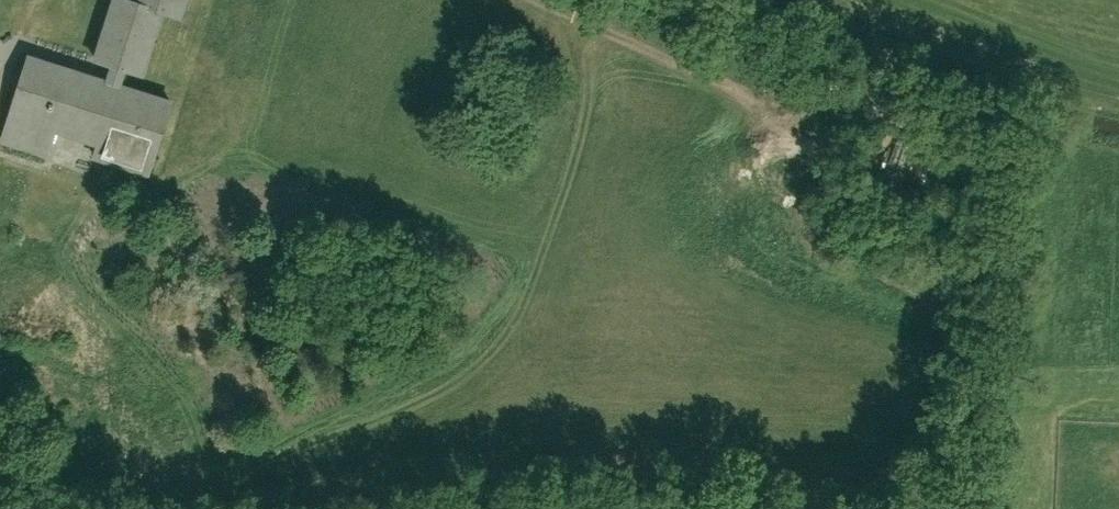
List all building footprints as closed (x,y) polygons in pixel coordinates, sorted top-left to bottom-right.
[(95,59),(113,65),(108,82),(28,56),(1,140),(47,154),(53,134),(96,147),(94,156),(148,173),(170,101),(166,100),(170,86),(152,80),(147,94),(117,85),(123,68),(141,74),(160,11),(179,16),(184,0),(133,0),(133,1),(131,0),(114,0),(95,59)] [(880,187),(885,174),(877,171),(872,183),(880,187)]
